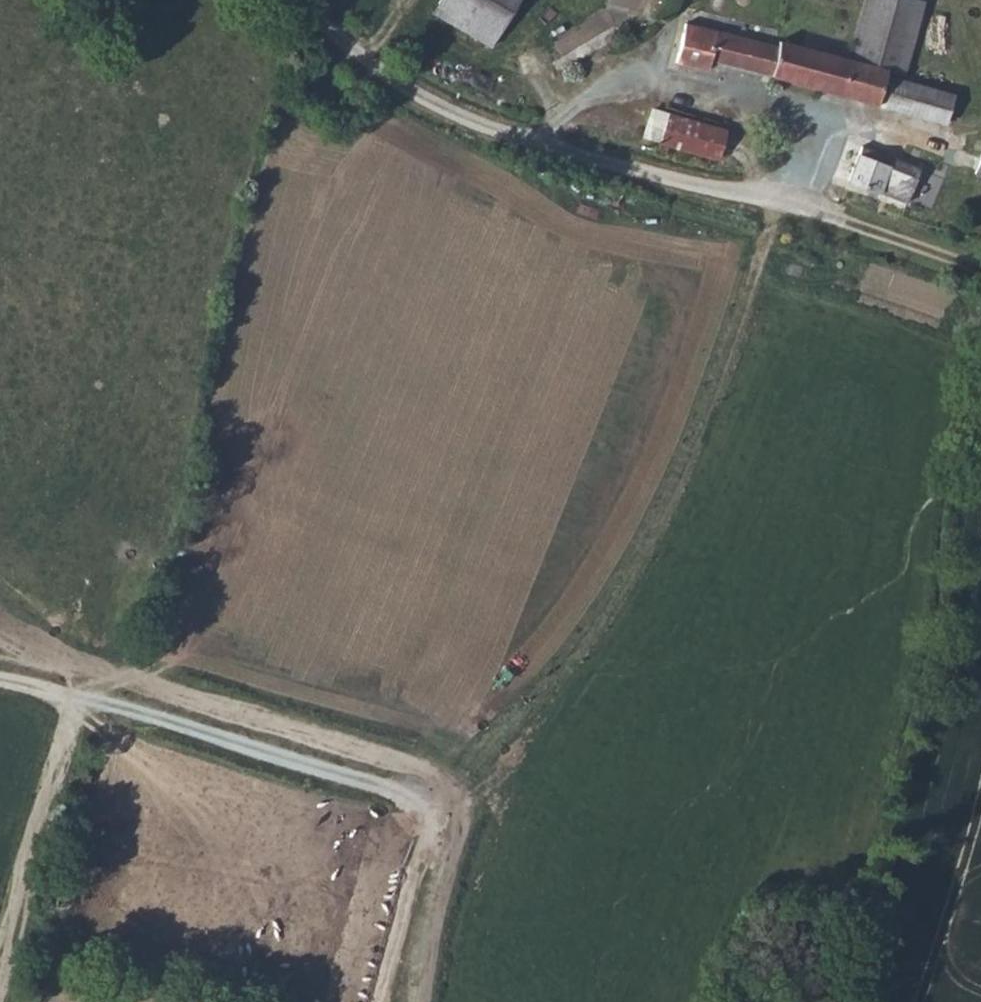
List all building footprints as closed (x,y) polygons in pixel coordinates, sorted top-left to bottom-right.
[(435,15),(484,44),(510,0),(444,0),(435,15)] [(886,70),(903,75),(922,2),(914,0),(864,0),(848,60),(886,70)] [(710,61),(770,77),(777,47),(684,23),(675,62),(708,70),(710,61)] [(777,47),(770,77),(945,124),(953,95),(884,76),(886,70),(848,60),(778,41),(777,47)] [(660,142),(660,144),(717,160),(726,130),(651,110),(644,137),(660,142)] [(906,203),(919,169),(861,146),(848,182),(878,193),(878,192),(906,203)]
